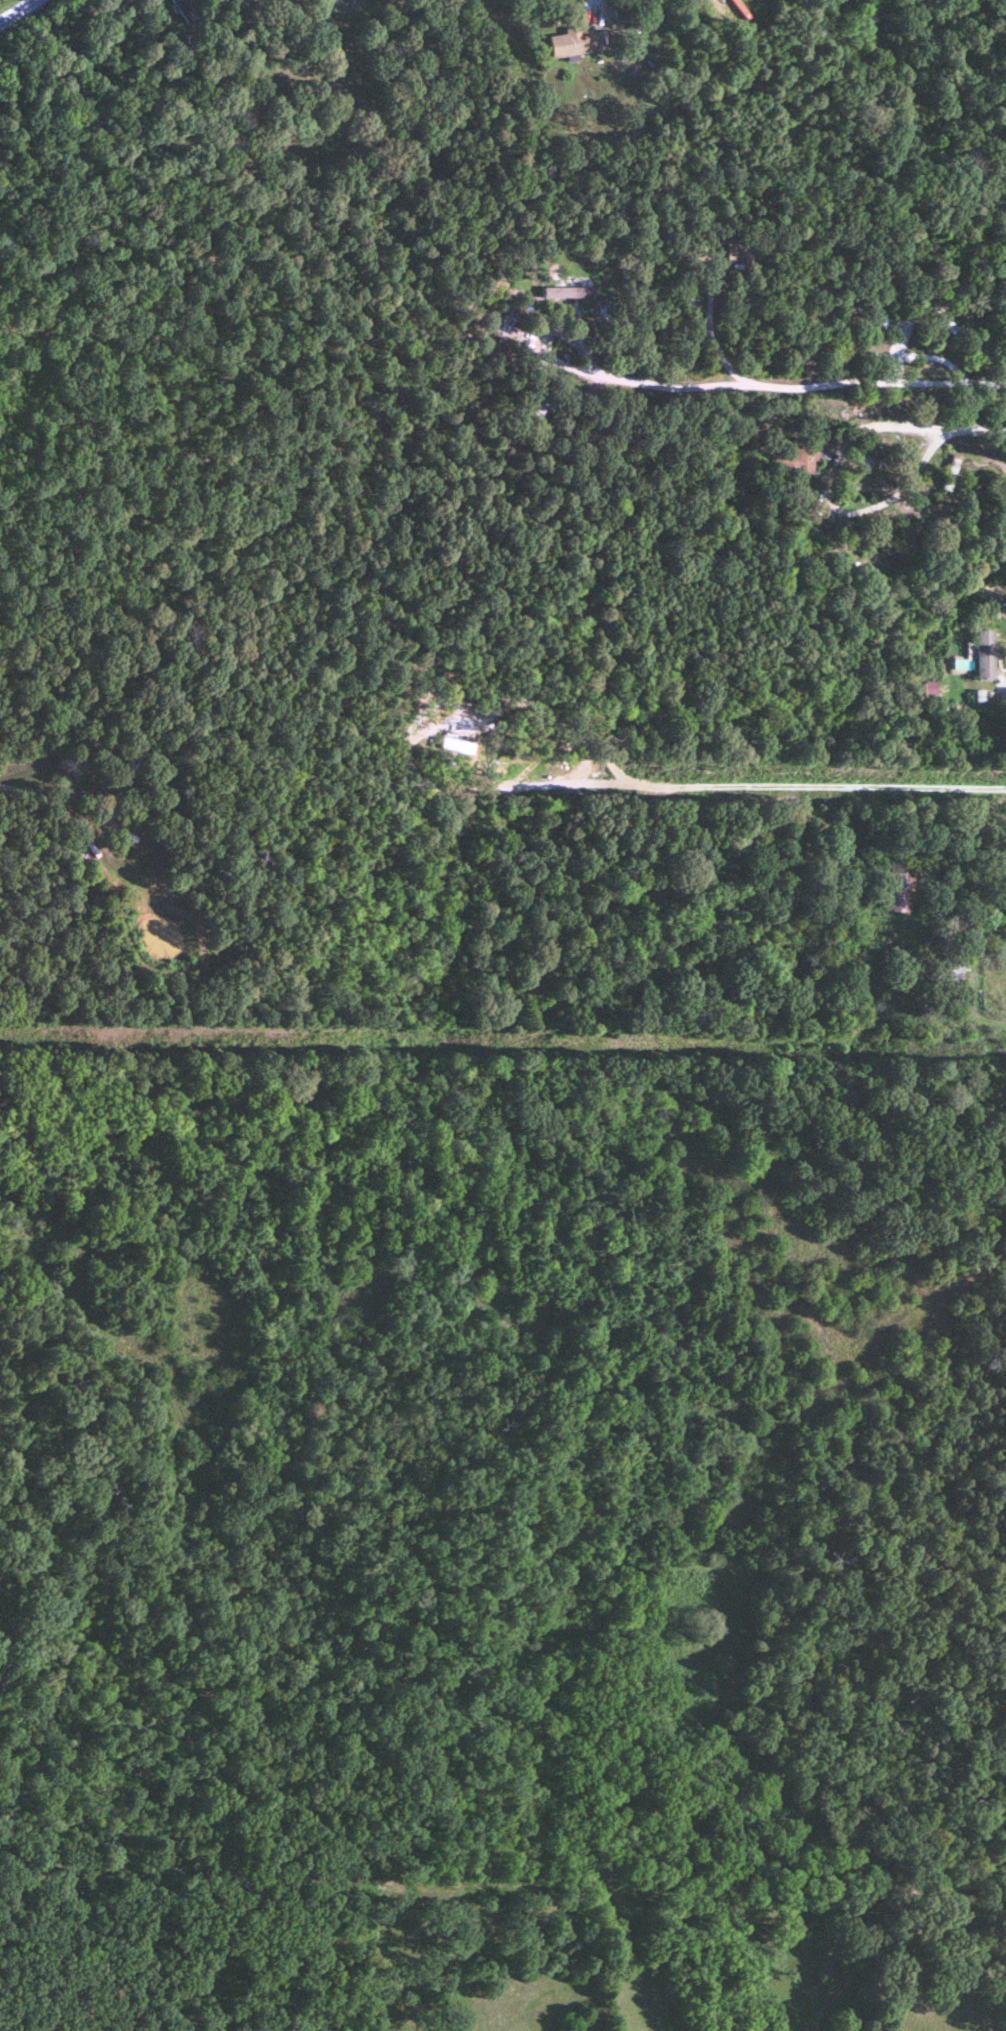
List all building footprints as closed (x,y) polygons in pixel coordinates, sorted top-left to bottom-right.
[(552,59),(604,51),(601,28),(548,36),(552,59)] [(724,266),(751,266),(751,246),(724,246),(724,266)] [(949,336),(954,329),(936,315),(930,323),(949,336)] [(886,318),(871,319),(872,330),(887,329),(886,318)] [(816,447),(795,446),(794,459),(777,458),(776,473),(815,474),(816,447)] [(991,631),(974,631),(974,681),(991,681),(991,631)] [(910,869),(884,866),(880,913),(905,915),(910,869)] [(972,942),(983,942),(983,929),(972,929),(972,942)] [(959,981),(958,958),(931,959),(932,981),(959,981)]
